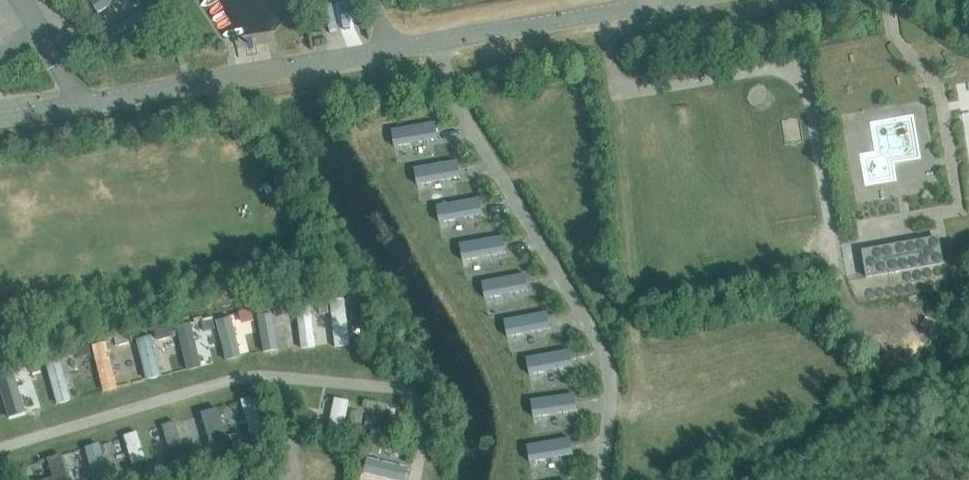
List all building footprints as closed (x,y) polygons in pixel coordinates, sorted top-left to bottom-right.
[(99,0),(106,12),(125,0),(99,0)] [(82,11),(89,21),(99,15),(92,5),(82,11)] [(92,20),(100,33),(107,28),(100,16),(92,20)] [(438,123),(395,132),(398,148),(441,139),(438,123)] [(460,163),(417,171),(420,187),(463,179),(460,163)] [(482,200),(439,209),(442,225),(485,216),(482,200)] [(505,237),(462,245),(466,261),(508,253),(505,237)] [(937,244),(937,243),(865,256),(864,251),(862,251),(867,278),(945,264),(945,263),(940,264),(937,244)] [(528,275),(485,284),(488,300),(531,291),(528,275)] [(365,311),(363,294),(351,295),(353,313),(365,311)] [(490,312),(528,308),(527,296),(489,300),(490,312)] [(320,315),(328,314),(327,308),(327,301),(319,302),(319,309),(320,315)] [(352,349),(350,302),(334,303),(336,349),(352,349)] [(277,318),(280,317),(287,316),(286,305),(274,306),(276,318),(277,318)] [(315,305),(300,305),(302,350),(316,350),(315,305)] [(250,309),(238,312),(242,324),(254,321),(251,310),(250,309)] [(549,314),(506,323),(510,339),(552,330),(549,314)] [(262,316),(265,354),(278,353),(275,315),(262,316)] [(216,328),(214,319),(203,321),(205,330),(216,328)] [(230,363),(242,359),(231,319),(219,323),(230,363)] [(194,324),(179,328),(190,372),(206,368),(194,324)] [(242,355),(251,352),(245,328),(236,330),(242,355)] [(169,338),(167,329),(155,332),(157,341),(169,338)] [(126,335),(113,338),(114,339),(116,346),(122,345),(128,343),(126,337),(126,335)] [(139,340),(150,381),(165,377),(154,336),(139,340)] [(103,394),(119,392),(113,344),(97,346),(103,394)] [(75,350),(76,357),(77,359),(89,356),(91,355),(89,346),(75,350)] [(572,351),(529,360),(532,376),(575,367),(572,351)] [(64,360),(49,363),(60,406),(75,402),(64,360)] [(38,364),(30,367),(33,374),(40,372),(38,364)] [(9,419),(28,416),(21,376),(2,379),(9,419)] [(576,394),(533,403),(536,419),(579,410),(576,394)] [(243,402),(255,443),(269,439),(257,398),(243,402)] [(337,399),(329,435),(344,438),(352,403),(337,399)] [(213,453),(230,447),(218,408),(201,413),(213,453)] [(361,412),(355,410),(353,422),(365,424),(367,413),(361,412)] [(305,411),(303,422),(316,424),(316,421),(318,414),(305,412),(305,411)] [(368,411),(368,433),(401,434),(402,411),(368,411)] [(140,433),(127,436),(135,466),(148,463),(140,433)] [(238,434),(229,436),(232,445),(241,443),(238,434)] [(573,439),(530,448),(533,464),(576,455),(573,439)] [(381,446),(366,443),(364,452),(370,454),(379,456),(379,454),(381,446)] [(93,479),(113,479),(102,445),(84,450),(93,479)] [(193,447),(184,450),(187,459),(195,457),(193,447)] [(167,467),(168,471),(181,467),(179,463),(178,458),(165,461),(167,467)] [(411,470),(373,460),(369,474),(391,479),(408,479),(411,470)]
